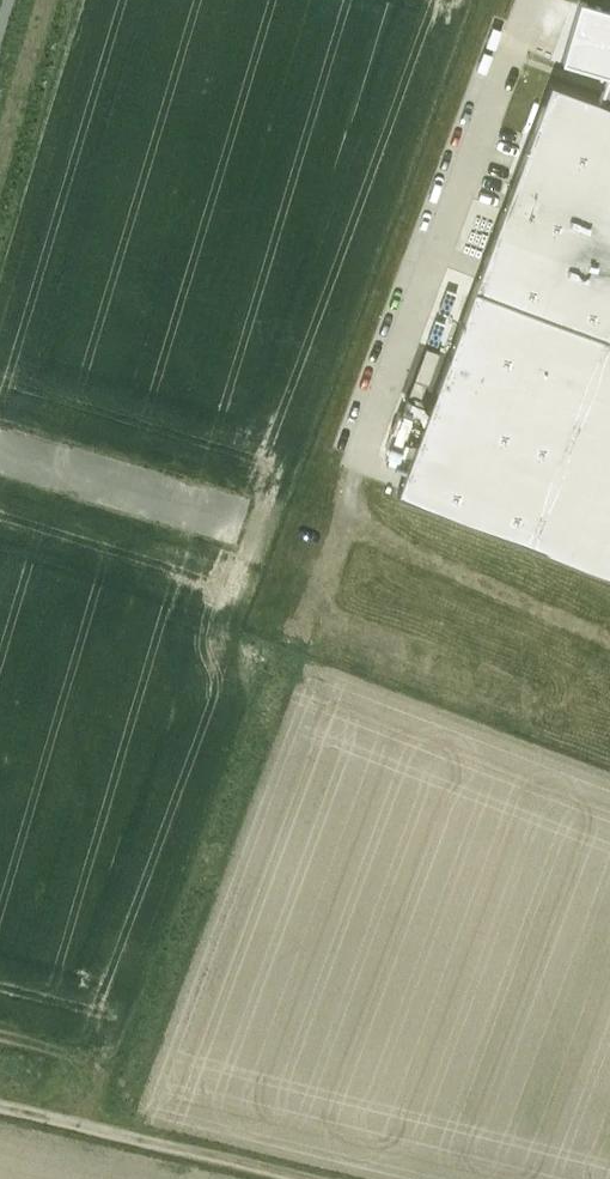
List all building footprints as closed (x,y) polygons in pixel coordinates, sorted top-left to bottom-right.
[(562,62),(609,77),(609,9),(580,1),(562,62)] [(399,489),(609,567),(609,104),(550,82),(399,489)]
